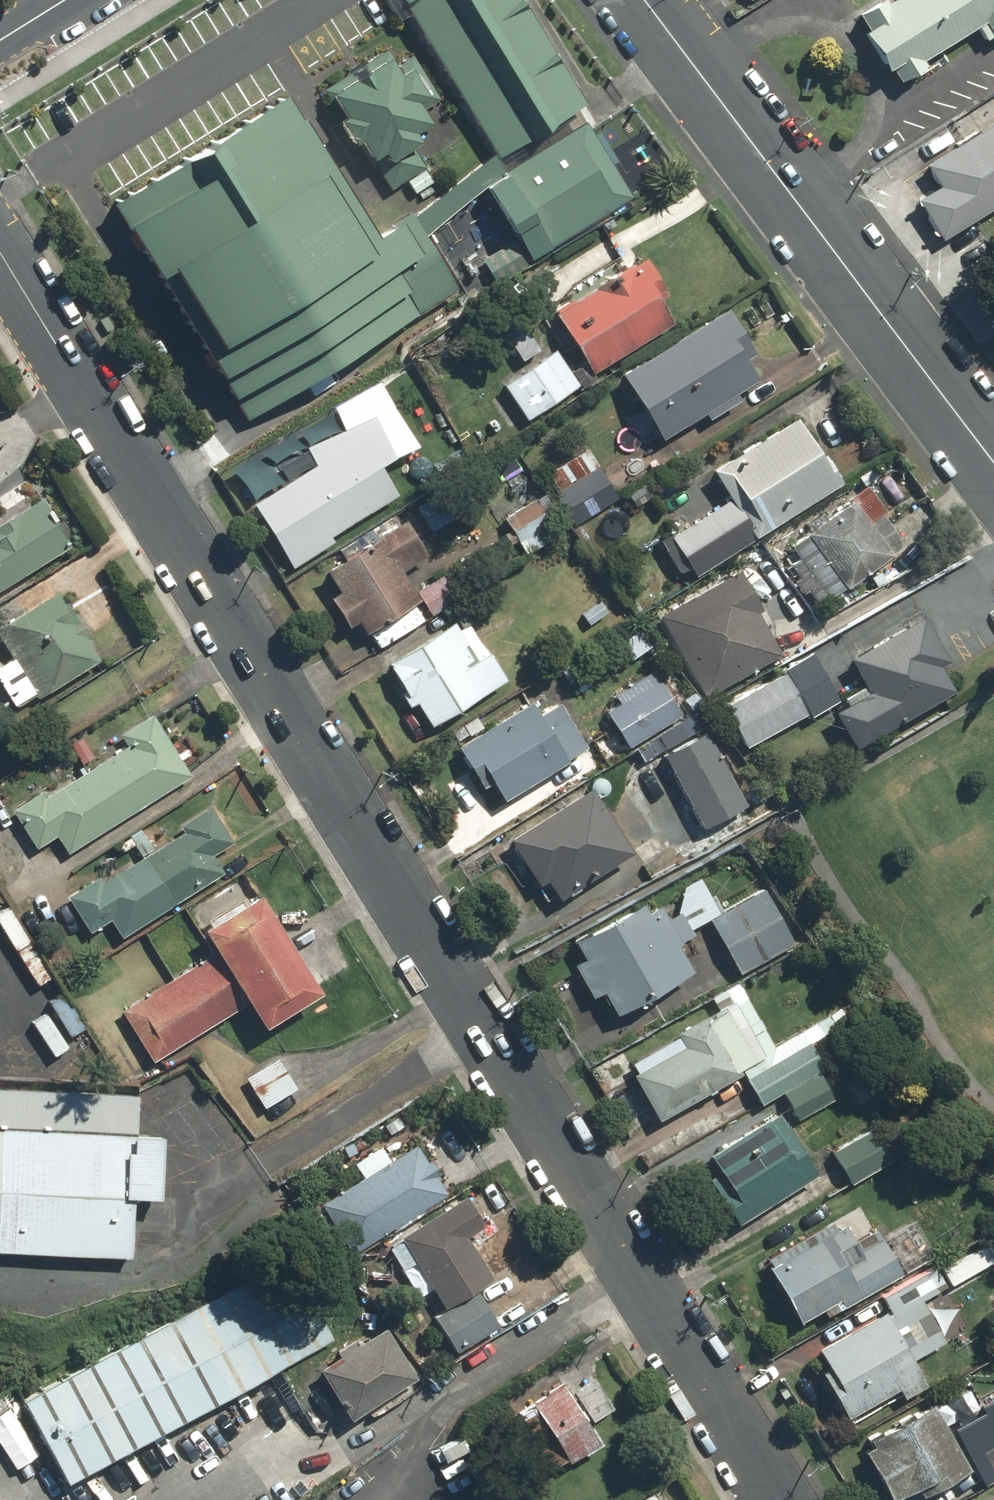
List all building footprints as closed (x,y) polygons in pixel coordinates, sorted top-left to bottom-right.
[(496,159),(581,106),(515,0),(396,0),(496,159)] [(892,83),(977,29),(984,41),(993,35),(993,0),(888,0),(853,23),(892,83)] [(385,50),(318,92),(382,193),(422,169),(404,140),(431,123),(385,50)] [(280,94),(101,205),(238,424),(453,291),(404,213),(368,235),(280,94)] [(919,170),(931,190),(911,203),(937,244),(993,207),(993,122),(919,170)] [(582,123),(482,185),(529,260),(629,199),(582,123)] [(544,311),(583,374),(665,324),(651,303),(659,298),(633,256),(544,311)] [(719,306),(610,376),(651,443),(697,414),(701,421),(734,400),(730,394),(751,381),(739,364),(752,356),(719,306)] [(549,348),(494,384),(519,422),(574,386),(549,348)] [(786,417),(709,466),(752,535),(830,487),(786,417)] [(245,505),(286,572),(330,542),(327,538),(392,495),(372,466),(387,455),(363,419),(299,449),(309,466),(245,505)] [(482,489),(454,449),(419,473),(447,514),(482,489)] [(546,494),(566,526),(612,498),(583,451),(543,476),(552,491),(546,494)] [(878,513),(858,486),(820,514),(817,510),(797,525),(800,529),(769,553),(807,604),(832,585),(835,589),(895,545),(874,516),(878,513)] [(537,493),(497,521),(522,557),(562,529),(537,493)] [(432,496),(409,508),(423,534),(446,522),(432,496)] [(72,541),(45,499),(0,527),(0,586),(72,541)] [(746,529),(734,510),(727,514),(719,501),(652,543),(674,577),(681,572),(687,581),(746,543),(740,533),(746,529)] [(347,624),(356,637),(411,600),(395,575),(423,557),(398,519),(315,574),(327,593),(319,599),(339,630),(347,624)] [(731,566),(649,613),(700,700),(781,653),(731,566)] [(436,571),(409,592),(429,618),(456,597),(436,571)] [(444,612),(456,628),(487,606),(476,590),(444,612)] [(48,591),(12,614),(8,608),(0,613),(0,650),(6,659),(0,662),(0,694),(9,709),(28,697),(31,701),(93,662),(48,591)] [(838,706),(823,714),(843,749),(946,693),(933,669),(942,664),(917,618),(840,660),(854,687),(834,698),(838,706)] [(446,715),(499,681),(464,626),(454,631),(448,622),(379,667),(399,698),(394,701),(400,710),(407,705),(420,725),(413,730),(423,745),(453,725),(446,715)] [(613,705),(598,712),(619,750),(677,718),(653,673),(608,697),(613,705)] [(779,673),(716,710),(740,750),(803,713),(779,673)] [(479,730),(470,717),(452,729),(460,741),(447,749),(476,794),(484,788),(494,804),(576,751),(548,706),(533,716),(523,701),(479,730)] [(187,776),(147,716),(116,736),(121,744),(45,795),(40,788),(7,810),(42,861),(57,851),(62,858),(187,776)] [(689,717),(630,755),(639,768),(651,761),(698,833),(744,803),(689,717)] [(501,843),(530,888),(537,883),(549,902),(625,854),(585,791),(501,843)] [(228,846),(204,808),(174,827),(178,833),(151,850),(137,829),(116,842),(125,856),(132,852),(136,859),(97,884),(93,879),(62,898),(85,935),(103,924),(114,941),(219,875),(208,858),(228,846)] [(686,930),(718,912),(699,877),(640,909),(636,903),(564,942),(575,962),(566,967),(584,1000),(593,995),(606,1017),(684,975),(669,948),(689,937),(686,930)] [(759,891),(702,922),(732,976),(789,945),(759,891)] [(247,894),(189,930),(205,955),(112,1013),(145,1066),(238,1008),(251,1029),(308,993),(247,894)] [(733,1071),(758,1057),(726,1000),(614,1062),(648,1123),(735,1074),(733,1071)] [(736,1081),(753,1110),(775,1097),(792,1125),(835,1099),(802,1042),(736,1081)] [(292,1089),(274,1058),(240,1079),(268,1124),(291,1110),(282,1095),(292,1089)] [(135,1134),(137,1092),(0,1087),(0,1129),(135,1134)] [(711,1172),(698,1180),(727,1228),(812,1177),(773,1111),(700,1154),(711,1172)] [(130,1258),(135,1134),(0,1129),(0,1252),(130,1258)] [(862,1130),(824,1154),(845,1188),(883,1163),(862,1130)] [(355,1180),(312,1206),(342,1257),(443,1198),(411,1143),(383,1160),(376,1147),(346,1165),(355,1180)] [(434,1313),(469,1289),(487,1277),(463,1240),(483,1227),(461,1194),(377,1250),(418,1312),(429,1304),(434,1313)] [(875,1236),(897,1277),(933,1257),(911,1216),(875,1236)] [(897,1277),(875,1236),(870,1228),(849,1239),(841,1226),(831,1231),(827,1223),(755,1263),(790,1325),(814,1311),(819,1320),(897,1277)] [(943,1289),(993,1262),(993,1261),(984,1243),(933,1270),(943,1289)] [(63,1484),(328,1336),(280,1251),(15,1398),(63,1484)] [(943,1289),(933,1270),(931,1266),(873,1297),(882,1313),(809,1352),(818,1369),(812,1372),(838,1420),(889,1393),(893,1401),(919,1387),(906,1363),(941,1344),(918,1303),(943,1289)] [(469,1289),(434,1313),(426,1318),(451,1356),(495,1327),(469,1289)] [(341,1418),(411,1379),(383,1329),(313,1368),(341,1418)] [(525,1406),(511,1415),(546,1472),(594,1443),(584,1426),(611,1410),(583,1365),(522,1402),(525,1406)] [(932,1394),(951,1425),(945,1429),(982,1489),(993,1482),(993,1390),(963,1409),(948,1384),(932,1394)] [(927,1404),(859,1439),(863,1446),(852,1451),(878,1499),(911,1499),(963,1473),(927,1404)]
